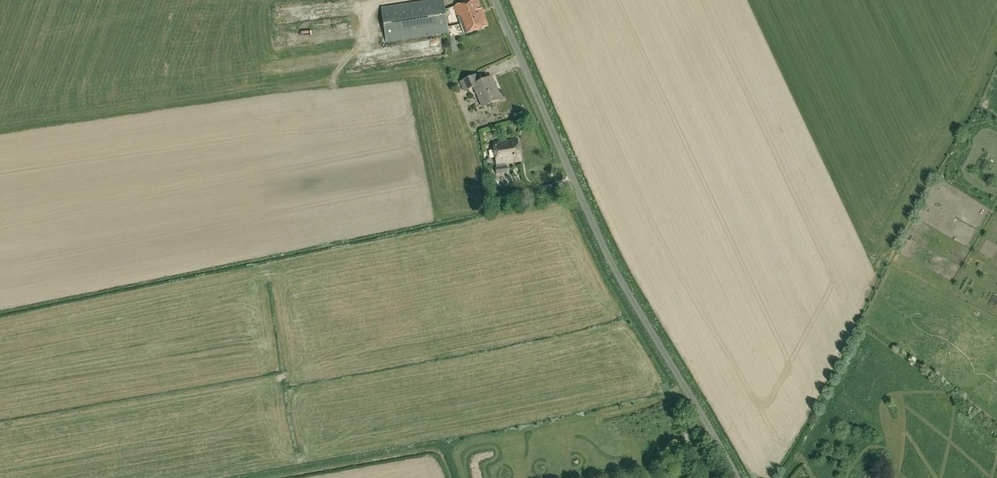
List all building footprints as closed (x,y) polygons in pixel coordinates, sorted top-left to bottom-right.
[(449,34),(444,0),(435,0),(382,8),(387,43),(449,34)] [(483,14),(478,0),(474,0),(454,7),(460,24),(461,24),(465,34),(488,26),(484,14),(483,14)] [(492,77),(480,82),(477,74),(460,82),(464,92),(474,88),(483,108),(502,99),(492,77)] [(494,143),(497,165),(496,165),(497,167),(495,167),(496,174),(508,173),(507,165),(506,166),(505,164),(520,162),(517,140),(494,143)]
